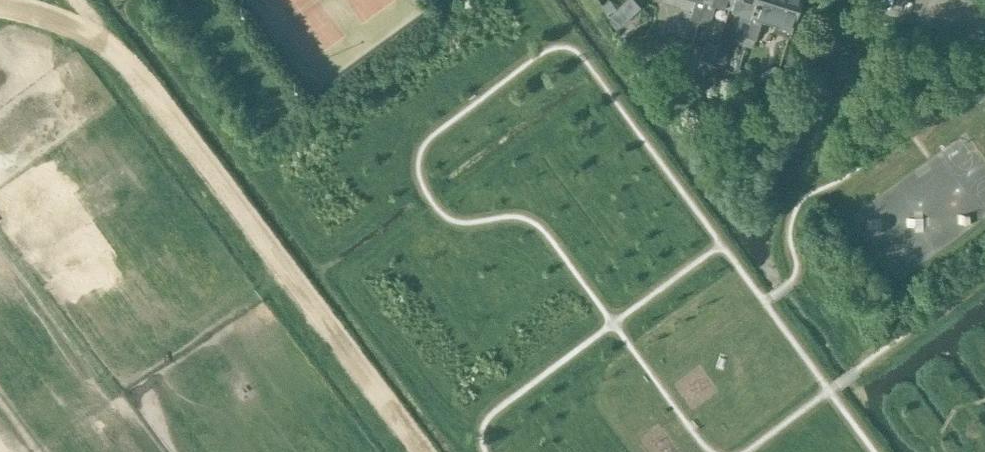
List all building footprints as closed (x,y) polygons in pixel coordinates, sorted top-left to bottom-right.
[(706,0),(695,0),(690,17),(700,20),(706,0)] [(732,0),(706,0),(700,20),(710,23),(717,2),(730,6),(732,0)] [(758,0),(732,0),(730,6),(743,10),(737,32),(747,35),(758,0)] [(800,0),(758,0),(747,35),(752,36),(757,38),(763,16),(776,20),(773,28),(790,33),(800,0)] [(620,8),(609,18),(618,29),(629,19),(620,8)] [(752,36),(747,35),(745,42),(755,45),(757,38),(752,36)] [(763,71),(761,75),(774,79),(779,65),(775,64),(763,71)]
